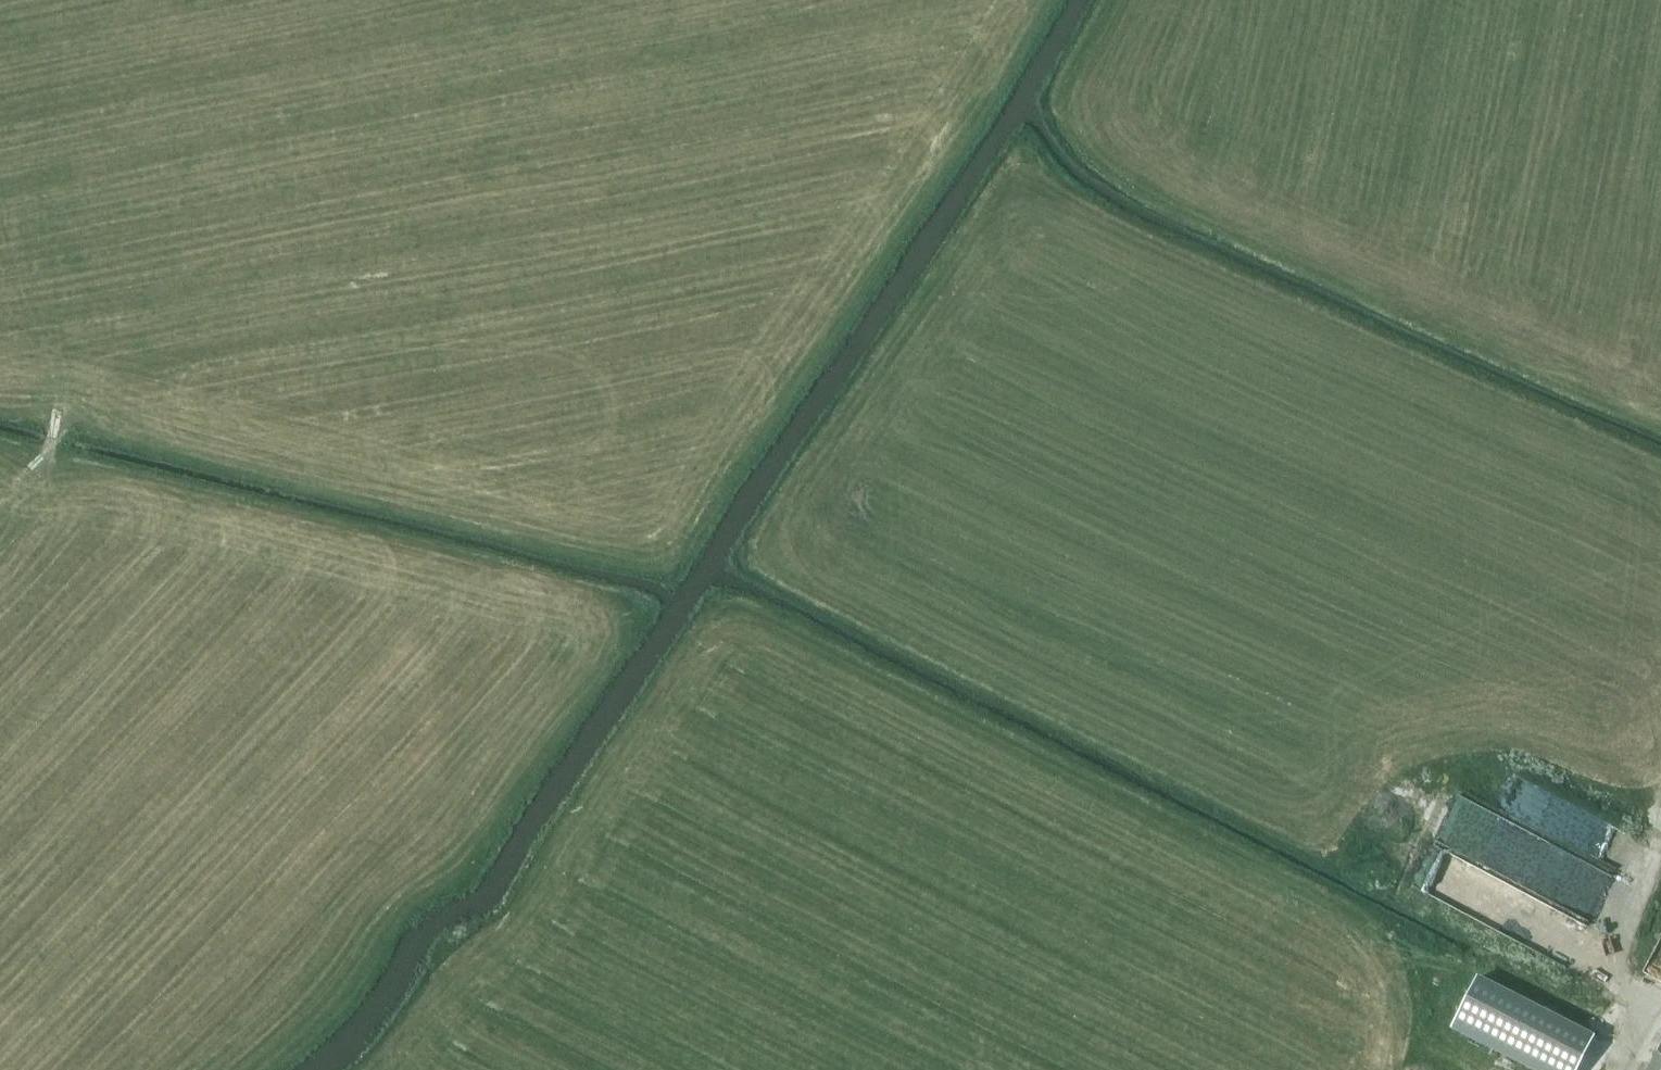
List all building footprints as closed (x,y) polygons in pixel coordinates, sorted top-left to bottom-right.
[(1593,1038),(1477,978),(1453,1025),(1541,1069),(1576,1069),(1593,1038)] [(1650,1069),(1660,1069),(1660,1048),(1650,1069)]
